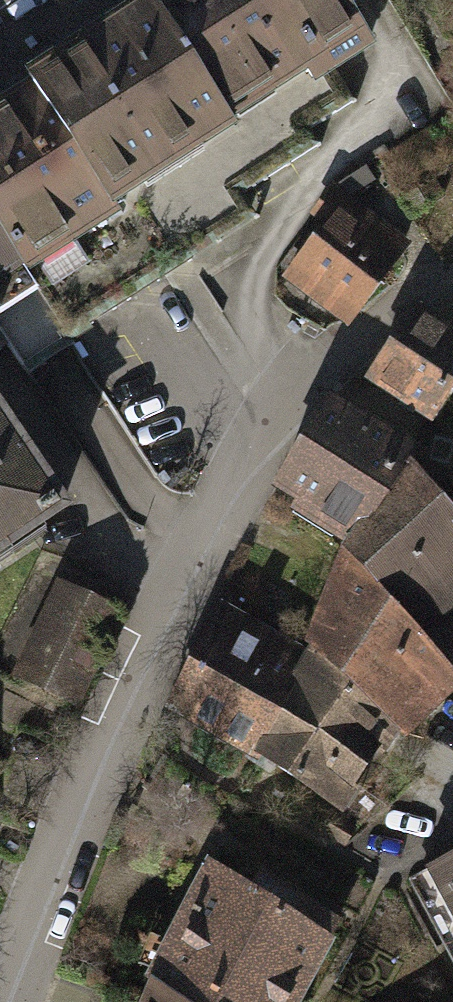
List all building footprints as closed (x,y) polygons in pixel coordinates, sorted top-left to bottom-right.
[(343,0),(149,0),(148,1),(238,145),(377,60),(343,0)] [(238,145),(148,1),(21,86),(112,221),(218,157),(238,145)] [(21,86),(0,101),(0,251),(18,278),(112,221),(21,86)] [(286,276),(349,322),(403,250),(340,203),(347,194),(363,185),(358,175),(336,187),(316,214),(327,221),(286,276)] [(18,278),(0,251),(0,290),(18,278)] [(426,311),(371,388),(439,433),(452,412),(452,331),(426,311)] [(281,488),(356,534),(346,558),(428,643),(452,624),(452,509),(417,470),(426,455),(336,401),(281,488)] [(60,507),(0,420),(0,547),(60,507)] [(168,713),(347,822),(440,724),(452,710),(452,670),(428,643),(346,558),(308,658),(231,611),(168,713)] [(3,657),(76,692),(120,603),(47,568),(3,657)] [(408,864),(452,943),(452,838),(408,864)] [(342,946),(352,929),(267,877),(256,893),(223,873),(189,932),(156,989),(151,1001),(313,1001),(342,946)]
